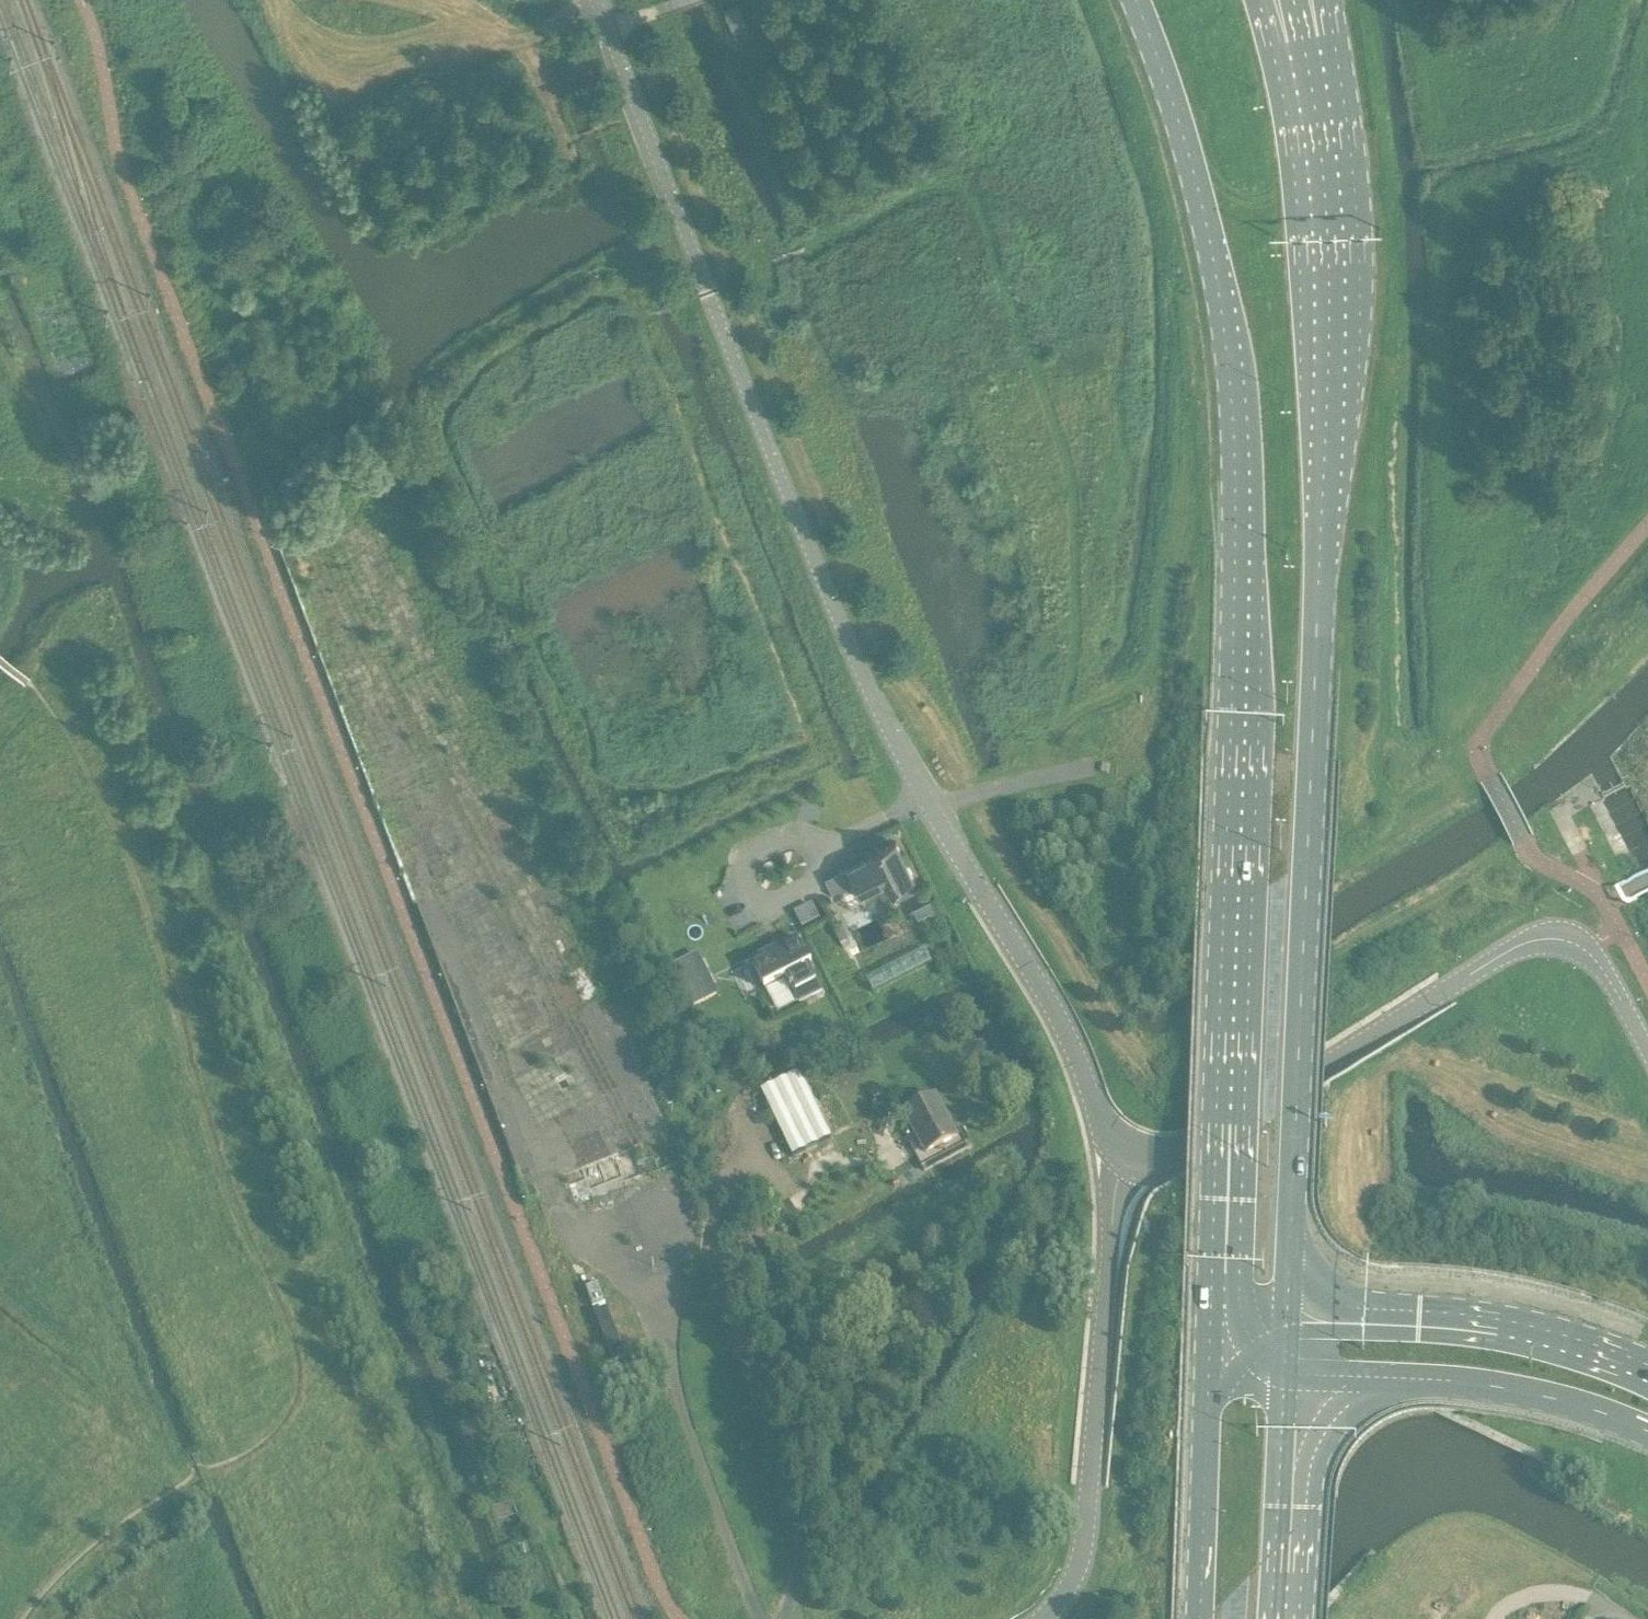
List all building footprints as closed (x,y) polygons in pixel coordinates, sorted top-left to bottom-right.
[(848,866),(864,899),(883,890),(884,892),(914,877),(896,840),(866,855),(867,857),(848,866)] [(848,866),(825,878),(834,895),(857,884),(848,866)] [(1624,905),(1634,899),(1634,898),(1626,884),(1626,883),(1615,889),(1616,890),(1623,904),(1624,905)] [(935,898),(925,904),(932,919),(943,913),(935,898)] [(798,1003),(822,990),(809,965),(811,964),(797,937),(750,961),(763,987),(784,976),(789,985),(788,986),(790,991),(791,990),(798,1003)] [(828,1130),(798,1071),(761,1089),(792,1156),(806,1150),(831,1137),(828,1130)] [(935,1097),(904,1113),(926,1154),(957,1138),(935,1097)] [(883,1115),(880,1128),(893,1131),(896,1117),(883,1115)] [(784,1204),(770,1214),(780,1229),(794,1219),(784,1204)] [(585,1288),(593,1307),(605,1302),(598,1283),(585,1288)] [(608,1309),(595,1313),(614,1362),(627,1358),(608,1309)] [(631,1361),(616,1367),(619,1376),(634,1370),(631,1361)]
